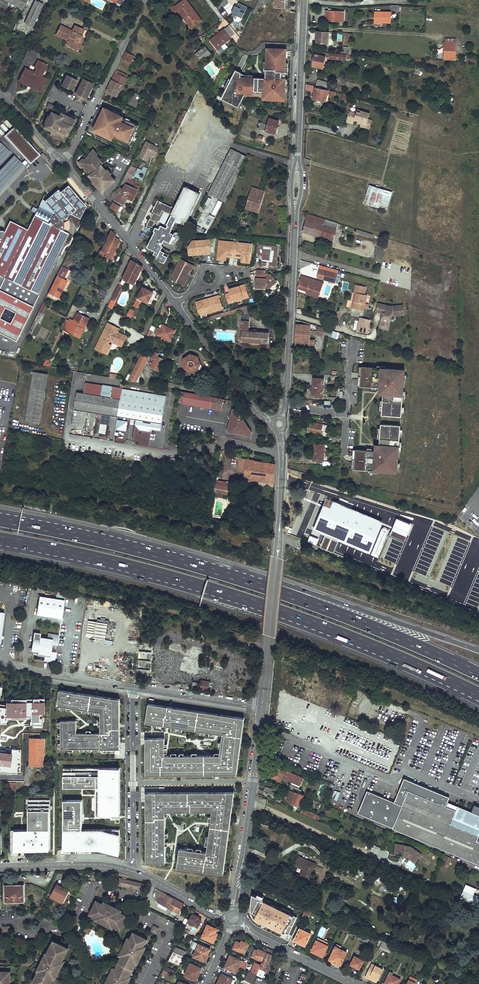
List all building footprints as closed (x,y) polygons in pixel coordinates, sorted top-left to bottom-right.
[(10,3),(2,0),(0,0),(0,12),(5,14),(10,3)] [(23,9),(27,0),(5,0),(23,9)] [(44,4),(36,0),(25,22),(34,26),(44,4)] [(187,0),(185,0),(177,6),(176,7),(175,8),(175,9),(175,10),(175,11),(175,12),(176,13),(177,13),(179,13),(180,12),(193,28),(202,21),(187,0)] [(275,7),(285,9),(285,0),(275,0),(275,7)] [(258,1),(253,13),(255,14),(261,3),(258,1)] [(247,7),(239,3),(236,7),(235,7),(232,13),(233,14),(232,16),(234,17),(235,15),(242,18),(247,7)] [(328,20),(343,22),(344,12),(330,10),(330,9),(328,8),(328,20)] [(391,12),(374,11),(374,24),(383,24),(383,23),(391,23),(391,12)] [(68,29),(60,25),(56,34),(63,38),(68,29)] [(85,30),(75,25),(72,31),(68,40),(66,43),(76,48),(78,44),(81,45),(84,40),(81,38),(83,36),(82,36),(85,30)] [(231,36),(224,27),(215,34),(216,35),(211,39),(218,48),(222,45),(221,44),(231,36)] [(72,31),(68,29),(63,38),(68,40),(72,31)] [(316,42),(328,43),(329,32),(317,31),(316,42)] [(445,60),(456,60),(456,39),(445,39),(445,60)] [(205,46),(197,53),(203,61),(212,54),(205,46)] [(286,50),(273,50),(273,56),(266,56),(265,79),(241,78),(241,74),(236,71),(221,99),(236,106),(237,104),(239,105),(244,96),(245,94),(264,95),(264,97),(264,98),(266,98),(275,99),(284,100),(284,93),(285,82),(285,73),(285,64),(286,50)] [(312,66),(323,68),(325,58),(338,59),(339,54),(315,52),(312,66)] [(136,58),(126,53),(122,60),(132,65),(136,58)] [(46,64),(37,60),(33,67),(42,71),(46,64)] [(40,90),(45,79),(31,72),(31,71),(24,67),(19,78),(30,84),(30,85),(40,90)] [(42,71),(33,67),(31,72),(45,79),(46,78),(41,76),(42,71)] [(118,68),(117,70),(127,76),(128,76),(129,73),(118,68)] [(127,76),(117,70),(106,92),(117,97),(127,76)] [(66,76),(61,86),(70,90),(71,87),(72,88),(73,85),(74,83),(76,80),(66,76)] [(30,84),(19,78),(17,81),(29,86),(39,91),(40,90),(30,85),(30,84)] [(92,84),(82,79),(81,82),(82,82),(81,84),(80,84),(78,87),(79,87),(78,89),(77,89),(76,91),(77,92),(76,94),(76,95),(74,101),(81,104),(83,98),(85,99),(92,84)] [(329,83),(317,79),(315,85),(327,89),(329,83)] [(313,98),(325,101),(327,93),(328,91),(315,88),(315,86),(306,84),(306,90),(314,92),(313,98)] [(141,101),(143,97),(135,93),(133,97),(141,101)] [(137,108),(141,101),(133,97),(129,104),(137,108)] [(97,123),(93,131),(101,135),(103,132),(110,135),(108,139),(112,140),(113,138),(129,146),(131,141),(130,141),(134,132),(135,132),(138,126),(129,122),(126,120),(119,117),(112,114),(113,112),(104,108),(100,116),(101,117),(98,124),(97,123)] [(369,114),(357,110),(356,112),(350,110),(346,121),(353,123),(355,119),(358,120),(362,121),(361,123),(360,125),(370,128),(371,122),(367,121),(368,119),(369,114)] [(58,116),(51,113),(49,117),(50,117),(46,125),(45,124),(43,128),(48,130),(47,134),(64,141),(67,135),(65,134),(69,126),(71,126),(74,120),(65,116),(64,119),(58,116)] [(279,122),(269,119),(267,125),(263,124),(261,129),(261,131),(275,135),(279,122)] [(39,153),(14,125),(4,133),(29,161),(39,153)] [(10,152),(0,142),(0,162),(10,152)] [(159,147),(146,142),(140,157),(148,160),(151,154),(155,156),(159,147)] [(246,156),(230,149),(220,169),(214,182),(208,193),(211,195),(195,229),(207,235),(224,200),(225,201),(241,169),(240,169),(246,156)] [(40,153),(46,160),(48,158),(42,151),(40,153)] [(116,180),(102,165),(104,163),(97,155),(95,153),(93,154),(91,154),(90,155),(85,160),(84,160),(84,162),(82,164),(85,167),(91,174),(94,176),(92,178),(95,182),(104,191),(116,180)] [(13,155),(0,168),(0,189),(23,165),(13,155)] [(137,168),(131,166),(128,172),(134,175),(137,168)] [(220,169),(213,166),(207,178),(214,182),(220,169)] [(146,172),(139,168),(135,176),(142,180),(146,172)] [(134,175),(128,172),(122,182),(126,184),(127,181),(129,178),(132,179),(134,175)] [(104,191),(95,182),(95,183),(103,193),(104,192),(104,191)] [(131,187),(125,184),(123,189),(120,187),(116,194),(114,199),(124,204),(127,197),(130,199),(132,200),(137,190),(135,189),(131,187)] [(369,204),(375,187),(370,186),(364,203),(369,204)] [(69,214),(77,220),(84,208),(67,187),(60,193),(57,191),(44,201),(42,200),(37,210),(35,214),(27,230),(9,222),(4,231),(2,230),(0,230),(0,275),(4,277),(0,284),(0,333),(14,340),(56,258),(58,255),(69,233),(62,230),(62,229),(69,232),(69,231),(69,228),(69,225),(68,222),(64,223),(62,221),(69,214)] [(199,195),(185,187),(173,211),(156,202),(150,212),(153,213),(149,220),(148,220),(145,226),(150,228),(151,226),(155,228),(153,231),(154,231),(146,246),(154,251),(156,255),(157,256),(156,259),(164,263),(168,254),(161,251),(162,246),(159,244),(162,240),(174,245),(177,238),(176,237),(175,236),(173,236),(172,237),(168,235),(171,229),(170,228),(175,219),(184,224),(199,195)] [(264,192),(251,187),(245,208),(258,213),(264,192)] [(369,204),(378,207),(384,191),(377,188),(375,187),(369,204)] [(119,206),(113,203),(110,208),(117,211),(119,206)] [(303,232),(333,241),(336,229),(323,225),(324,222),(328,223),(329,220),(308,214),(303,232)] [(323,225),(336,229),(338,223),(329,220),(328,223),(324,222),(323,225)] [(355,232),(372,237),(373,234),(364,232),(356,229),(355,232)] [(116,234),(110,230),(109,232),(106,241),(104,240),(97,254),(104,258),(104,256),(110,259),(119,240),(115,237),(116,234)] [(208,254),(208,240),(191,240),(191,245),(187,245),(187,254),(196,254),(196,252),(203,252),(203,254),(208,254)] [(234,252),(235,242),(218,241),(216,260),(225,261),(226,257),(226,251),(234,252)] [(249,263),(251,244),(235,242),(234,252),(242,253),(241,258),(241,262),(249,263)] [(273,266),(276,246),(258,244),(257,254),(262,254),(262,258),(268,258),(267,266),(273,266)] [(375,260),(380,262),(383,251),(383,250),(377,248),(375,255),(376,255),(375,260)] [(190,269),(193,265),(180,258),(171,274),(176,276),(174,280),(181,284),(186,274),(184,274),(187,267),(189,268),(190,269)] [(142,266),(131,260),(129,265),(120,285),(119,285),(108,307),(112,308),(123,286),(124,286),(126,281),(134,284),(142,267),(142,266)] [(67,269),(61,267),(48,293),(58,298),(66,280),(63,278),(67,269)] [(263,274),(264,270),(258,269),(255,270),(258,274),(256,274),(256,288),(260,288),(260,285),(264,285),(266,288),(267,289),(275,282),(269,275),(266,277),(263,274)] [(335,283),(337,273),(320,269),(317,278),(335,283)] [(312,279),(301,276),(298,288),(307,292),(313,294),(315,287),(321,289),(324,282),(319,281),(318,282),(316,282),(317,281),(312,279)] [(366,287),(355,284),(354,292),(356,293),(354,301),(353,300),(350,315),(355,317),(360,318),(359,323),(357,323),(355,330),(357,331),(357,330),(364,332),(365,332),(368,319),(366,319),(368,309),(365,308),(365,303),(367,295),(365,295),(366,287)] [(248,295),(245,285),(240,286),(240,288),(237,288),(237,287),(230,289),(231,293),(227,294),(229,303),(233,301),(233,299),(248,295)] [(321,289),(315,287),(313,294),(307,292),(306,294),(318,298),(321,289)] [(143,288),(137,299),(142,301),(142,300),(148,303),(152,292),(143,288)] [(105,298),(107,291),(100,289),(98,295),(105,298)] [(222,308),(219,295),(215,296),(215,298),(206,301),(206,299),(196,301),(199,311),(205,309),(206,313),(222,308)] [(381,325),(389,326),(391,315),(397,314),(397,315),(405,314),(403,305),(391,306),(378,304),(377,311),(381,312),(383,313),(383,316),(381,325)] [(227,311),(206,317),(207,320),(242,310),(243,313),(248,312),(246,306),(227,311)] [(74,321),(70,319),(65,330),(69,332),(70,329),(79,334),(81,328),(84,329),(90,318),(78,313),(74,321)] [(250,321),(243,321),(242,342),(269,344),(269,333),(250,331),(250,321)] [(116,327),(108,323),(95,349),(107,354),(111,346),(108,344),(109,341),(112,342),(121,347),(125,340),(121,339),(123,335),(117,332),(114,330),(116,327)] [(156,327),(153,333),(169,340),(174,330),(162,324),(160,328),(156,327)] [(311,326),(296,325),(295,334),(295,345),(310,346),(310,345),(315,345),(315,344),(317,344),(317,341),(315,341),(315,339),(310,339),(310,335),(311,326)] [(334,331),(332,337),(340,340),(342,334),(334,331)] [(157,354),(154,352),(151,358),(154,360),(150,368),(158,371),(163,360),(157,357),(157,354)] [(148,356),(142,353),(130,376),(128,381),(135,382),(148,356)] [(197,356),(189,354),(183,358),(182,366),(188,372),(196,370),(199,364),(197,356)] [(362,367),(360,387),(372,388),(376,388),(379,388),(380,388),(383,392),(383,395),(383,402),(382,411),(382,416),(401,417),(401,413),(402,408),(402,401),(403,392),(404,381),(404,376),(405,371),(386,369),(377,368),(362,367)] [(39,424),(46,382),(47,379),(48,374),(33,372),(33,373),(33,375),(33,376),(29,402),(26,421),(39,424)] [(313,387),(323,387),(324,379),(314,378),(313,387)] [(122,388),(113,387),(111,394),(111,398),(121,399),(122,388)] [(312,395),(322,396),(323,387),(313,387),(312,395)] [(158,394),(122,388),(121,399),(157,405),(158,394)] [(82,393),(76,392),(74,409),(136,419),(142,420),(150,421),(160,422),(163,406),(157,405),(121,399),(111,398),(82,393)] [(181,392),(179,402),(221,409),(223,399),(181,392)] [(163,406),(165,395),(158,394),(157,405),(163,406)] [(239,418),(240,417),(240,414),(237,414),(237,409),(233,409),(231,415),(228,432),(251,436),(252,432),(248,431),(249,427),(245,426),(246,423),(243,422),(243,419),(239,418)] [(142,420),(136,419),(136,424),(140,430),(148,431),(149,431),(150,431),(150,430),(150,429),(156,430),(156,428),(158,427),(160,427),(160,422),(150,421),(150,423),(149,424),(147,423),(146,423),(144,422),(143,422),(142,422),(142,420)] [(126,430),(127,420),(117,420),(116,430),(126,430)] [(322,421),(318,420),(317,423),(311,422),(309,433),(321,435),(323,424),(323,422),(322,422),(322,421)] [(355,450),(354,469),(369,471),(377,471),(396,473),(397,468),(397,464),(398,452),(399,443),(399,436),(400,430),(400,427),(381,425),(380,429),(380,439),(379,446),(379,449),(375,452),(374,452),(371,451),(367,451),(355,450)] [(108,442),(108,441),(70,433),(68,439),(90,443),(91,438),(99,440),(99,441),(108,442)] [(314,452),(324,453),(325,444),(315,444),(314,452)] [(313,460),(323,461),(324,453),(314,452),(313,460)] [(239,457),(237,472),(247,473),(246,478),(248,478),(248,479),(274,482),(275,464),(274,464),(257,461),(239,457)] [(470,585),(478,565),(478,559),(394,524),(383,548),(402,556),(406,558),(405,562),(410,564),(412,560),(470,585)] [(64,599),(39,596),(37,614),(62,618),(64,599)] [(88,620),(86,636),(105,639),(108,623),(88,620)] [(40,633),(34,632),(31,651),(33,651),(33,654),(44,655),(43,660),(54,662),(56,652),(50,651),(50,649),(51,649),(52,649),(53,649),(53,648),(53,647),(53,646),(52,645),(51,645),(51,644),(57,644),(58,634),(48,633),(47,638),(40,636),(40,633)] [(200,680),(198,690),(207,691),(208,684),(206,684),(206,681),(200,680)] [(355,689),(349,686),(346,693),(352,696),(355,689)] [(73,692),(59,690),(57,705),(69,707),(70,705),(72,705),(72,707),(101,712),(101,716),(108,717),(108,718),(118,718),(118,715),(120,715),(120,706),(117,706),(117,701),(111,700),(111,698),(77,693),(77,694),(72,694),(73,692)] [(120,699),(111,698),(111,700),(117,701),(117,706),(120,706),(120,699)] [(164,705),(149,703),(146,720),(151,720),(151,723),(153,723),(168,726),(168,724),(170,724),(170,726),(192,729),(192,727),(202,728),(202,731),(216,733),(217,728),(218,728),(217,733),(221,734),(221,732),(225,732),(225,734),(224,734),(220,755),(219,765),(220,765),(220,769),(228,769),(229,763),(238,764),(239,759),(236,759),(238,745),(241,745),(241,741),(239,740),(240,736),(242,736),(242,732),(240,732),(241,722),(244,723),(244,718),(227,715),(227,717),(218,716),(218,714),(191,710),(191,712),(186,711),(187,709),(177,707),(177,710),(172,709),(172,707),(168,706),(168,709),(163,708),(164,705)] [(289,718),(296,721),(298,715),(291,712),(289,718)] [(101,716),(101,730),(111,730),(111,733),(117,733),(117,738),(120,738),(120,715),(118,715),(118,718),(108,718),(108,717),(101,716)] [(76,721),(66,721),(66,749),(102,749),(120,748),(120,738),(117,738),(117,733),(111,733),(111,730),(101,730),(101,733),(76,733),(76,731),(74,731),(74,730),(76,730),(76,721)] [(10,733),(1,732),(1,741),(9,742),(10,733)] [(45,738),(30,738),(29,751),(32,751),(31,753),(29,753),(29,762),(33,762),(33,766),(41,766),(41,763),(44,763),(45,738)] [(167,755),(167,738),(146,738),(146,750),(148,750),(148,759),(146,759),(146,768),(148,768),(148,775),(170,774),(170,772),(179,772),(179,774),(187,774),(187,772),(192,772),(192,774),(200,774),(200,772),(205,772),(205,774),(205,755),(169,755),(169,757),(165,757),(165,755),(167,755)] [(20,746),(12,746),(11,761),(11,770),(19,770),(20,746)] [(220,755),(205,755),(205,774),(237,774),(238,764),(229,763),(228,769),(220,769),(220,765),(219,765),(220,755)] [(72,767),(64,767),(64,784),(71,784),(71,781),(76,781),(76,784),(81,784),(81,781),(86,781),(86,784),(94,784),(94,781),(103,781),(102,789),(99,789),(99,794),(103,794),(102,799),(99,799),(99,807),(102,807),(102,811),(117,811),(117,807),(120,807),(120,798),(117,798),(117,794),(120,794),(120,789),(117,789),(117,784),(120,784),(120,780),(117,780),(117,775),(120,775),(120,769),(118,769),(118,764),(104,764),(104,767),(100,767),(100,764),(95,764),(95,767),(90,767),(90,764),(85,764),(85,767),(80,767),(80,764),(72,764),(72,767)] [(273,777),(300,788),(304,778),(277,766),(273,777)] [(367,790),(358,813),(395,828),(394,829),(478,864),(478,807),(474,806),(471,813),(457,808),(456,811),(445,807),(447,803),(447,802),(444,801),(446,796),(404,778),(394,802),(367,790)] [(17,782),(9,782),(9,792),(16,792),(17,782)] [(287,802),(297,806),(299,802),(297,801),(299,794),(291,791),(287,801),(287,802)] [(222,801),(222,792),(217,792),(217,794),(208,795),(208,792),(180,792),(180,795),(171,795),(171,792),(162,792),(162,799),(158,799),(158,801),(146,802),(146,806),(148,806),(148,816),(146,816),(146,821),(149,821),(149,830),(146,830),(146,835),(149,835),(149,845),(146,845),(146,854),(149,854),(149,863),(166,862),(165,858),(165,853),(165,847),(163,847),(163,845),(165,845),(165,838),(165,833),(165,811),(165,810),(169,809),(169,811),(177,811),(187,811),(191,811),(191,809),(201,809),(201,811),(206,811),(212,811),(215,811),(215,809),(222,809),(222,811),(228,811),(228,801),(222,801)] [(162,792),(146,792),(146,802),(158,801),(158,799),(162,799),(162,792)] [(212,811),(210,826),(210,831),(212,832),(213,827),(229,829),(234,792),(222,792),(222,801),(228,801),(228,811),(222,811),(222,809),(215,809),(215,811),(212,811)] [(338,796),(331,793),(327,802),(334,805),(338,796)] [(11,829),(11,845),(18,845),(18,847),(23,847),(28,847),(28,849),(32,849),(32,847),(37,847),(37,849),(41,849),(41,847),(45,847),(45,849),(50,849),(50,834),(47,834),(47,829),(50,829),(50,822),(47,822),(47,817),(50,817),(50,799),(29,799),(29,817),(31,817),(31,822),(29,822),(29,829),(29,831),(24,831),(24,829),(11,829)] [(82,800),(67,800),(67,805),(64,805),(64,810),(67,810),(67,815),(64,815),(64,825),(67,825),(67,829),(64,829),(64,846),(82,846),(82,849),(87,849),(87,846),(91,846),(91,849),(96,849),(96,846),(101,846),(101,849),(106,849),(106,846),(111,846),(111,850),(115,850),(115,846),(120,846),(120,829),(112,829),(112,832),(105,832),(105,829),(86,829),(86,832),(78,832),(78,829),(82,829),(82,820),(79,820),(79,815),(82,815),(82,800)] [(457,808),(447,803),(445,807),(456,811),(457,808)] [(320,816),(303,809),(301,813),(319,820),(320,816)] [(208,845),(207,852),(204,851),(203,854),(201,853),(201,851),(199,851),(198,856),(197,856),(198,851),(193,850),(184,849),(179,848),(178,862),(177,865),(191,867),(190,869),(199,870),(200,868),(209,869),(208,872),(218,873),(219,870),(224,871),(226,854),(223,854),(225,844),(227,845),(229,829),(213,827),(212,832),(210,831),(209,835),(208,845)] [(412,848),(397,845),(395,854),(394,856),(400,857),(400,856),(400,855),(405,856),(404,858),(405,859),(406,859),(407,860),(408,859),(409,859),(418,863),(423,854),(412,848)] [(299,876),(308,881),(315,863),(297,856),(294,864),(302,867),(299,876)] [(444,863),(449,865),(452,858),(447,856),(444,863)] [(441,869),(447,872),(449,865),(444,863),(441,869)] [(123,879),(115,877),(114,884),(121,886),(123,879)] [(121,886),(144,891),(145,884),(123,879),(121,886)] [(57,884),(51,896),(63,902),(68,891),(61,888),(62,886),(57,884)] [(460,899),(469,903),(473,895),(476,888),(466,884),(460,899)] [(5,885),(6,902),(25,902),(24,885),(5,885)] [(184,904),(163,892),(158,903),(180,913),(184,904)] [(478,907),(478,897),(473,895),(469,903),(478,907)] [(269,913),(275,916),(280,906),(274,903),(268,900),(265,898),(258,911),(268,916),(269,913)] [(282,907),(287,910),(289,906),(291,901),(286,899),(282,907)] [(106,905),(103,904),(96,901),(90,913),(94,915),(94,916),(96,917),(99,919),(98,921),(102,922),(107,924),(106,925),(110,926),(111,925),(114,926),(116,927),(116,926),(121,928),(127,916),(120,912),(117,911),(118,909),(115,907),(115,908),(110,905),(107,903),(106,905)] [(294,907),(299,909),(298,912),(303,914),(306,908),(301,906),(296,903),(294,907)] [(193,914),(188,922),(198,927),(201,920),(199,919),(200,917),(193,914)] [(277,928),(283,931),(288,920),(282,917),(277,928)] [(283,931),(289,934),(294,923),(288,920),(283,931)] [(208,924),(202,937),(214,942),(218,933),(216,932),(217,929),(208,924)] [(295,940),(305,945),(311,934),(303,930),(300,929),(295,940)] [(127,982),(128,983),(129,979),(127,978),(129,975),(130,973),(129,972),(131,968),(133,964),(134,965),(135,962),(136,959),(139,960),(140,957),(142,952),(143,952),(144,949),(142,948),(144,945),(145,942),(144,942),(146,938),(134,932),(130,938),(128,941),(127,940),(125,944),(126,944),(123,949),(123,948),(121,952),(123,953),(121,955),(122,956),(115,969),(115,968),(114,971),(112,970),(110,974),(111,974),(108,979),(106,982),(108,983),(107,983),(126,983),(127,982)] [(358,938),(368,942),(371,936),(361,932),(359,936),(358,938)] [(239,952),(239,951),(248,955),(252,946),(249,945),(249,943),(242,940),(241,942),(237,941),(233,948),(237,950),(236,951),(239,952)] [(312,951),(323,956),(328,946),(317,940),(312,951)] [(51,983),(53,978),(55,975),(57,976),(58,972),(60,967),(61,968),(62,964),(61,963),(62,960),(65,955),(67,951),(64,950),(66,946),(56,941),(55,945),(52,944),(51,944),(50,947),(47,953),(47,954),(48,954),(47,957),(45,955),(43,959),(44,959),(41,964),(39,967),(41,968),(40,971),(39,970),(36,976),(35,976),(34,980),(37,981),(35,983),(51,983)] [(383,941),(379,948),(390,953),(393,945),(383,941)] [(197,950),(208,955),(210,949),(196,942),(193,948),(197,950)] [(248,955),(247,958),(250,960),(252,956),(262,960),(266,951),(259,948),(258,949),(252,946),(248,955)] [(174,951),(184,956),(186,951),(176,947),(174,951)] [(330,959),(341,965),(347,952),(336,947),(330,959)] [(262,960),(258,971),(264,974),(268,967),(266,966),(271,954),(273,954),(274,951),(267,948),(266,951),(262,960)] [(194,956),(205,961),(208,955),(197,950),(194,956)] [(184,956),(174,951),(169,960),(171,961),(180,965),(184,956)] [(228,961),(239,966),(242,960),(230,955),(228,961)] [(351,964),(360,968),(364,960),(355,956),(351,964)] [(228,961),(225,967),(240,974),(242,967),(239,966),(228,961)] [(202,968),(191,963),(188,969),(199,974),(202,968)] [(370,977),(378,981),(384,969),(376,965),(374,968),(371,967),(366,976),(370,978),(370,977)] [(199,974),(188,969),(185,975),(196,980),(199,974)] [(257,974),(249,971),(249,970),(245,980),(253,983),(257,974)] [(10,974),(6,974),(6,971),(2,971),(0,971),(0,983),(10,983),(10,974)] [(401,979),(389,973),(384,983),(399,983),(401,979)] [(222,974),(219,980),(228,983),(231,983),(233,979),(222,974)]
